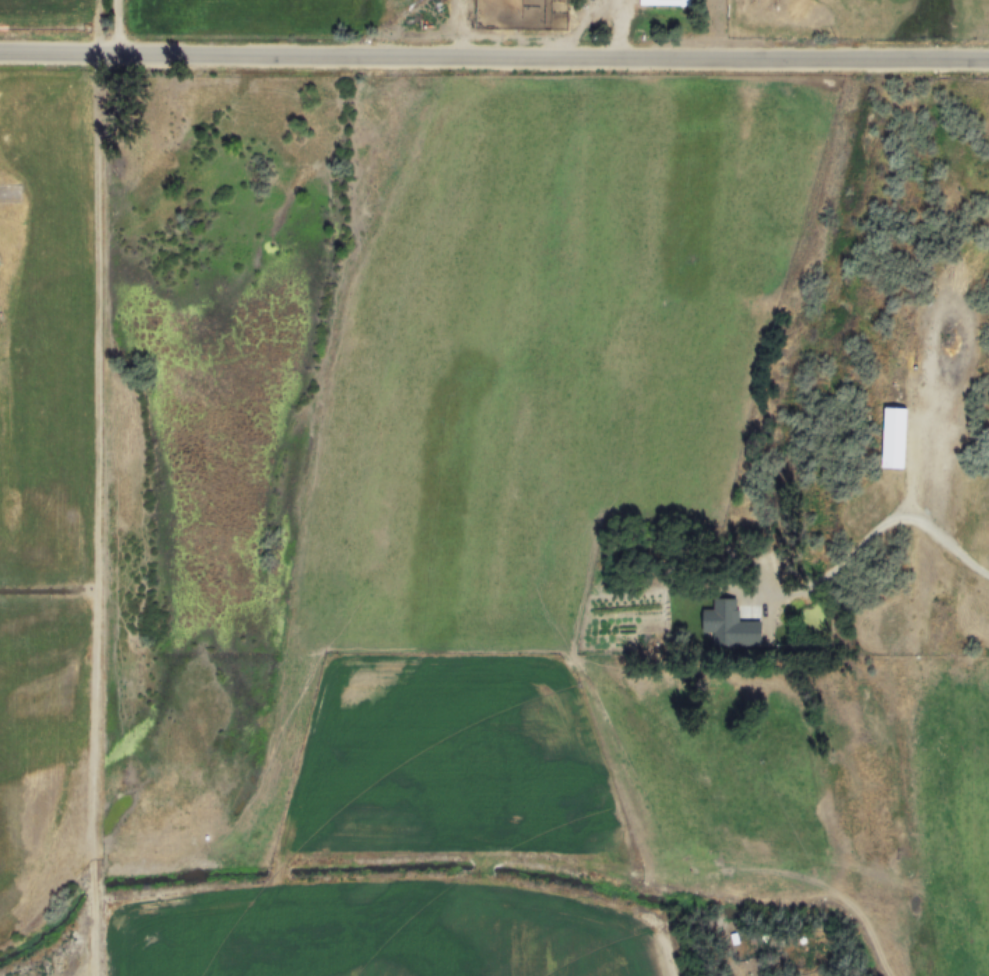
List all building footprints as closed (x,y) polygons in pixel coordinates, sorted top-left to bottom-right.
[(519,0),(475,0),(475,22),(519,22),(519,0)] [(905,469),(906,408),(883,407),(882,469),(905,469)] [(761,620),(737,621),(737,598),(713,598),(713,609),(702,609),(703,632),(714,632),(714,645),(761,645),(761,620)] [(252,819),(242,818),(240,840),(249,841),(252,819)]
